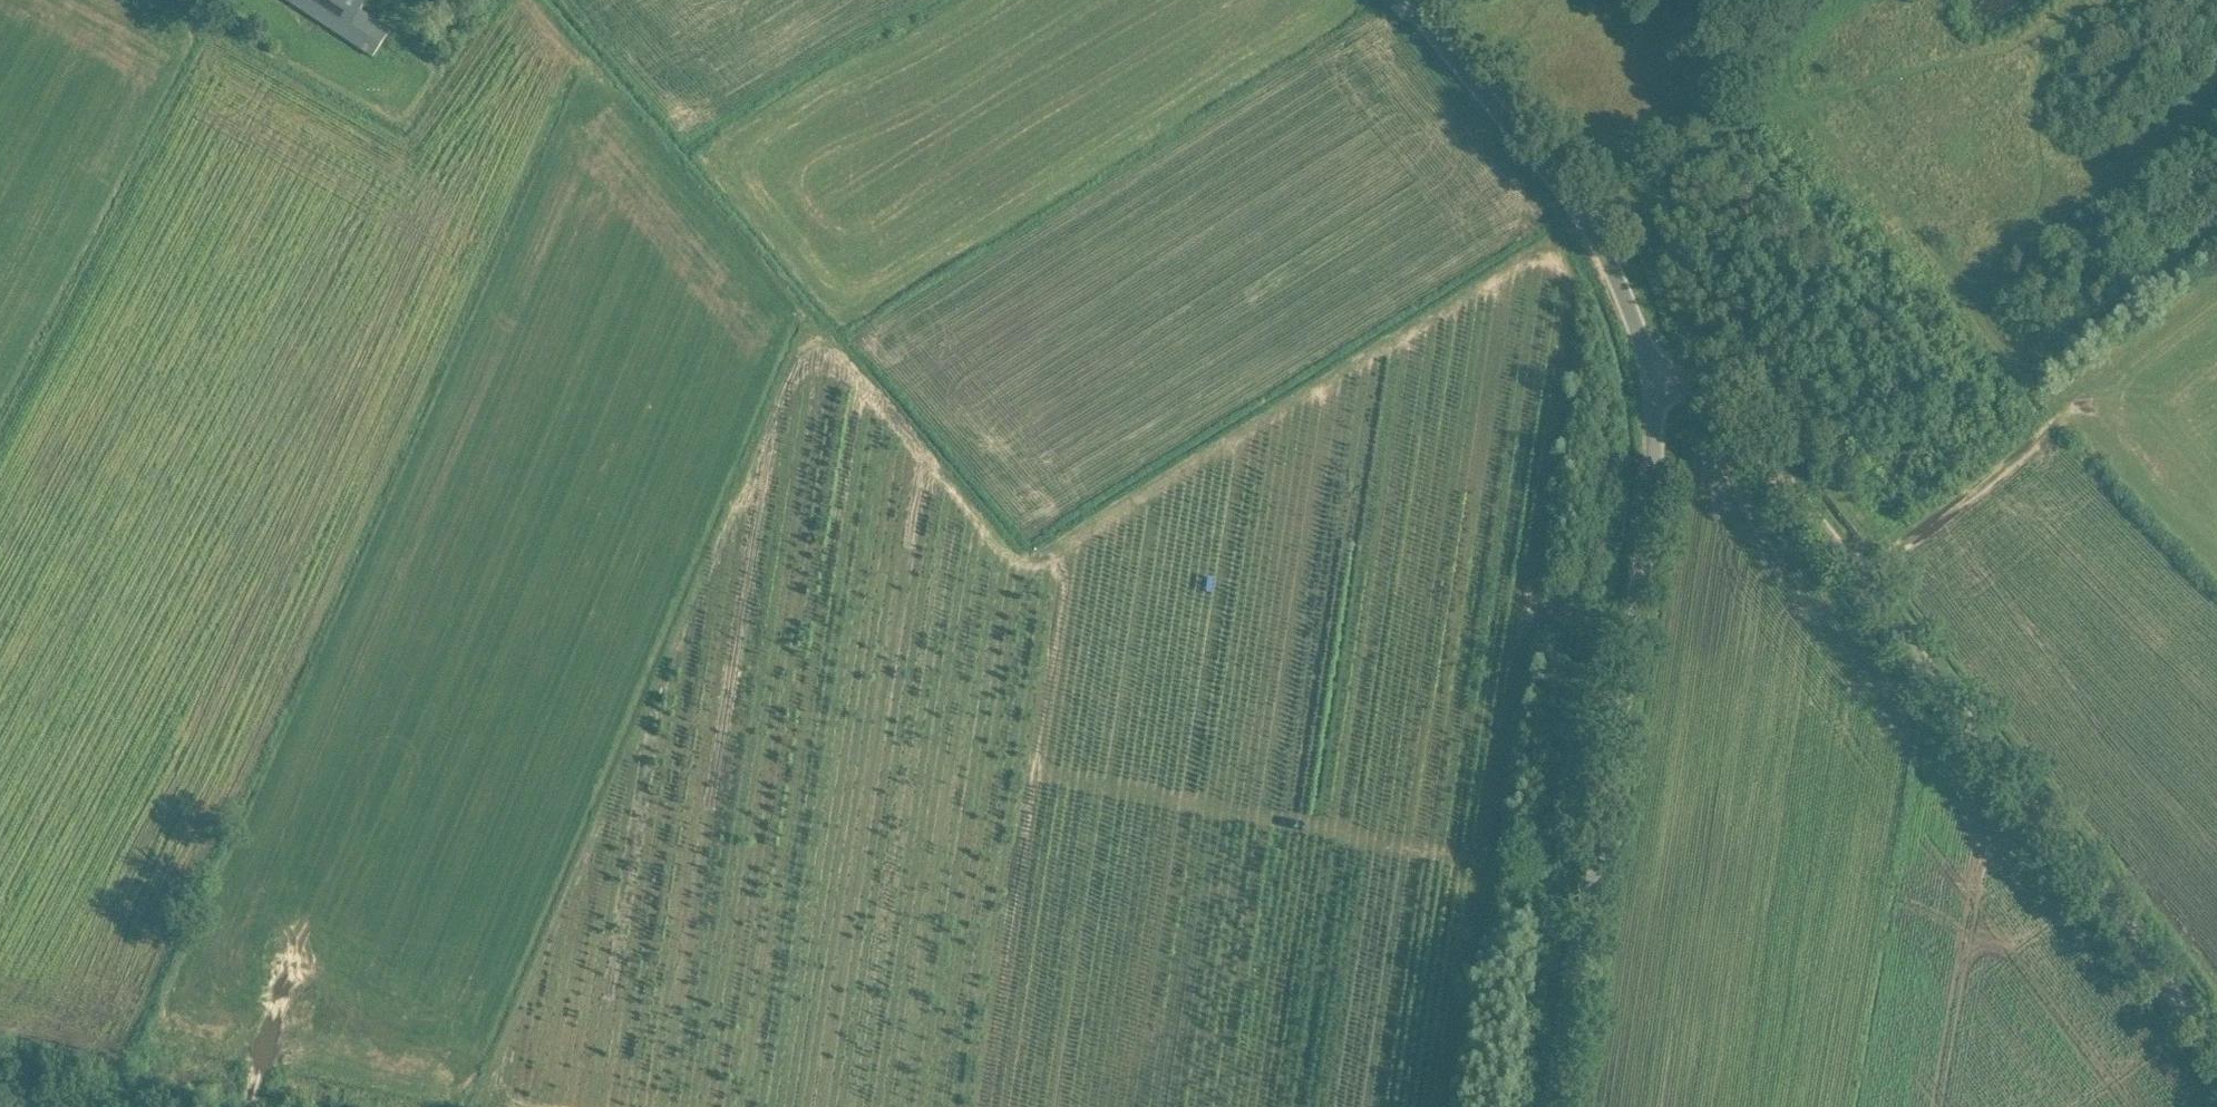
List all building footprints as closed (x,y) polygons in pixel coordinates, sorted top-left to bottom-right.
[(360,11),(368,0),(285,0),(373,58),(391,31),(360,11)]
